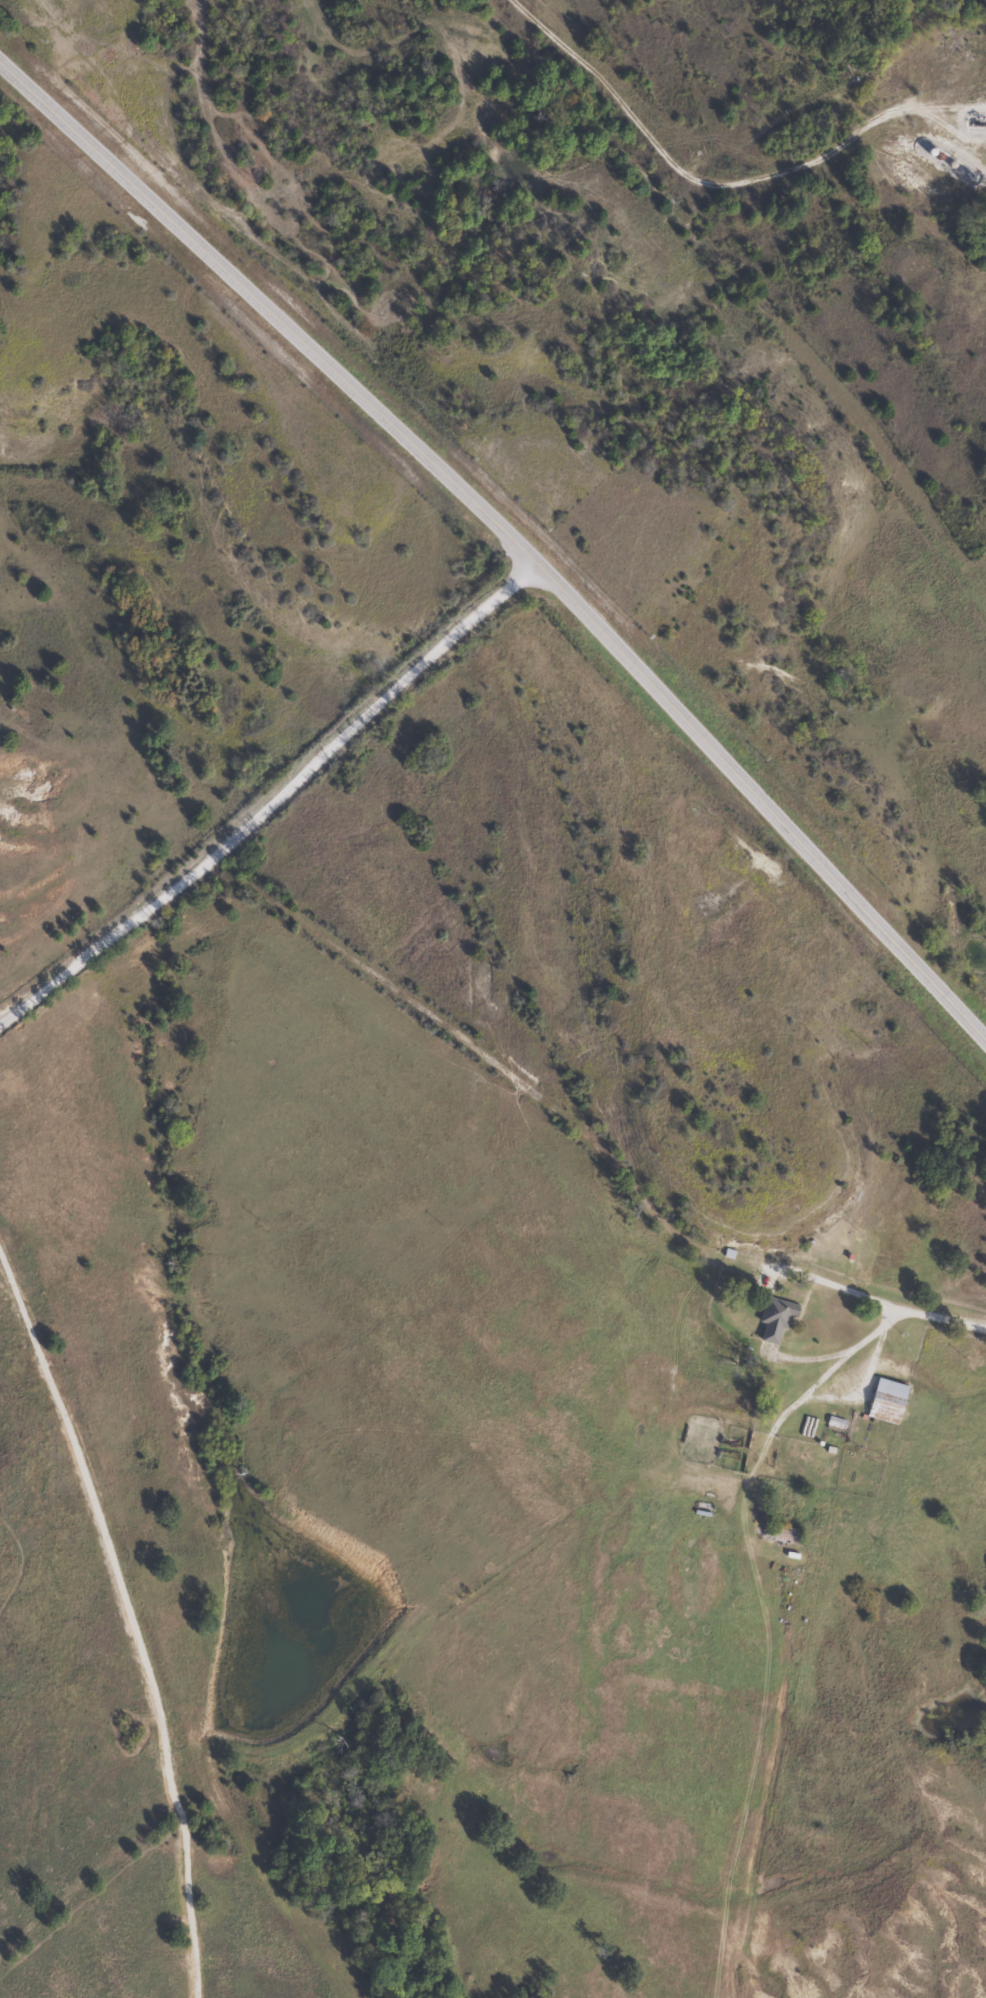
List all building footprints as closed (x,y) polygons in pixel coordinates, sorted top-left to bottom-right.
[(758,1322),(762,1323),(758,1341),(774,1345),(779,1328),(784,1329),(787,1317),(794,1318),(797,1306),(764,1297),(758,1322)] [(906,1385),(874,1378),(865,1419),(896,1426),(906,1385)] [(800,1531),(764,1523),(760,1540),(796,1547),(800,1531)]
